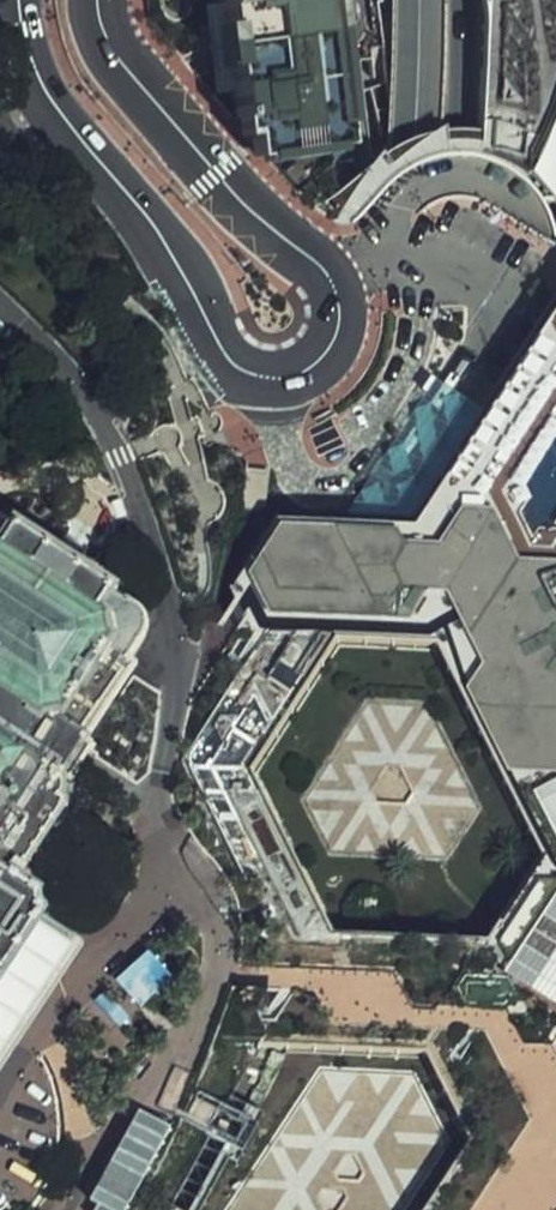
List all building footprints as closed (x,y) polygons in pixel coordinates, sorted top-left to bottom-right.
[(346,146),(328,0),(224,0),(225,1),(207,4),(218,94),(236,92),(241,134),(242,139),(245,139),(253,138),(254,150),(255,158),(260,157),(264,157),(265,162),(337,153),(336,147),(346,146)] [(454,132),(482,135),(506,139),(530,142),(555,143),(555,0),(452,0),(454,132)] [(484,405),(426,490),(406,519),(343,517),(271,515),(224,591),(234,603),(199,647),(174,795),(252,934),(210,1051),(419,1065),(461,1154),(422,1209),(555,1209),(555,874),(501,938),(327,933),(234,770),(329,648),(449,650),(555,834),(555,521),(540,519),(533,532),(518,502),(528,483),(522,468),(555,425),(555,311),(484,405)] [(426,490),(484,405),(441,375),(343,517),(406,519),(426,490)] [(0,515),(0,1000),(52,922),(47,896),(23,880),(70,810),(67,779),(140,670),(132,665),(152,635),(149,615),(123,597),(127,590),(20,519),(16,526),(0,515)] [(392,1165),(376,1196),(393,1205),(410,1174),(392,1165)] [(160,1182),(142,1209),(173,1209),(160,1182)]
